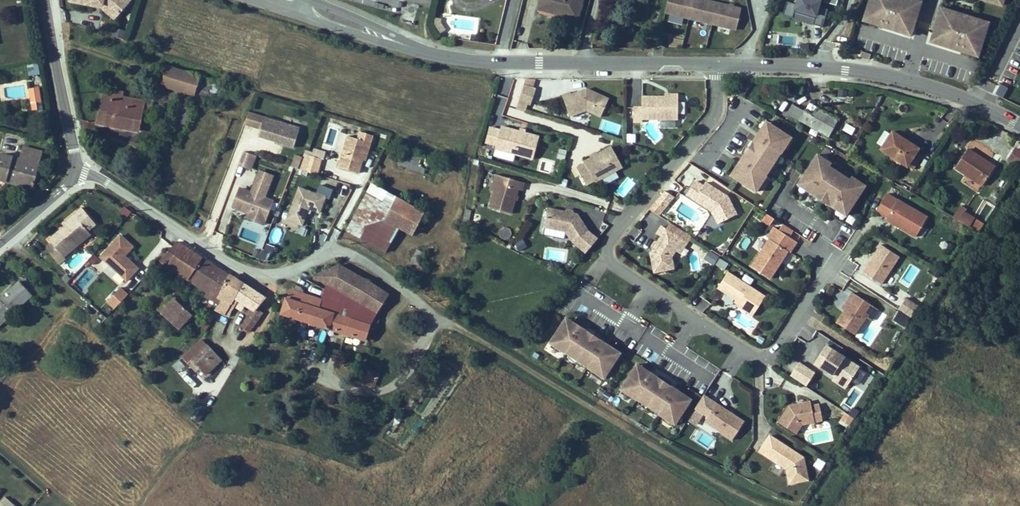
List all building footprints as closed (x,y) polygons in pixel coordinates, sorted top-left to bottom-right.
[(67,3),(102,10),(115,21),(133,0),(67,0),(67,3)] [(534,12),(550,16),(549,20),(574,26),(580,3),(567,0),(537,0),(534,12)] [(736,20),(666,0),(661,21),(730,41),(736,20)] [(782,18),(822,26),(826,9),(819,7),(820,0),(795,0),(794,4),(785,2),(782,18)] [(861,26),(878,31),(879,27),(885,29),(884,33),(902,39),(903,39),(905,34),(911,36),(911,35),(918,13),(918,12),(912,10),(914,5),(913,5),(896,0),(894,0),(893,4),(887,2),(887,0),(869,0),(873,2),(867,20),(864,19),(863,20),(861,26)] [(873,2),(869,0),(868,0),(862,19),(863,20),(864,19),(867,20),(873,2)] [(980,0),(976,0),(975,2),(974,2),(974,4),(994,10),(994,9),(993,8),(994,5),(980,0)] [(994,5),(993,8),(994,9),(1001,11),(1004,0),(980,0),(994,5)] [(914,5),(912,10),(918,12),(918,13),(919,14),(921,6),(913,4),(913,5),(914,5)] [(938,18),(944,20),(946,15),(947,16),(947,14),(939,12),(937,19),(938,20),(938,18)] [(931,41),(931,42),(937,44),(935,49),(936,50),(955,55),(956,51),(962,53),(961,57),(977,62),(979,54),(976,53),(982,35),(985,36),(985,35),(988,28),(971,23),(970,28),(963,26),(965,21),(947,16),(946,15),(944,20),(938,18),(938,20),(931,41)] [(425,28),(431,25),(432,20),(424,18),(423,24),(425,28)] [(429,35),(435,32),(431,25),(425,28),(429,35)] [(123,40),(126,32),(115,28),(113,37),(123,40)] [(903,39),(902,39),(902,40),(910,43),(912,35),(911,35),(911,36),(905,34),(903,39)] [(985,36),(982,35),(976,53),(979,54),(979,55),(980,56),(987,35),(985,35),(985,36)] [(931,42),(931,41),(930,41),(928,48),(936,51),(936,50),(935,49),(937,44),(931,42)] [(858,60),(857,66),(866,68),(867,63),(858,60)] [(39,64),(27,65),(29,77),(40,75),(39,64)] [(200,88),(203,82),(164,69),(159,83),(166,85),(165,91),(196,101),(197,96),(210,101),(213,93),(200,88)] [(533,87),(535,81),(525,78),(523,83),(533,87)] [(527,113),(534,88),(522,84),(515,109),(527,113)] [(999,86),(996,95),(1003,97),(1006,88),(999,86)] [(31,112),(43,110),(39,87),(28,89),(31,112)] [(838,89),(836,97),(845,99),(847,91),(838,89)] [(635,104),(635,118),(644,119),(644,116),(679,116),(680,94),(666,94),(644,93),(643,104),(635,104)] [(496,95),(491,115),(501,117),(506,97),(496,95)] [(138,135),(145,105),(105,96),(98,125),(138,135)] [(568,99),(559,101),(566,123),(574,120),(582,118),(599,126),(607,108),(586,98),(584,100),(577,102),(576,99),(568,102),(568,99)] [(796,111),(791,120),(831,144),(841,127),(822,115),(817,124),(796,111)] [(262,117),(246,113),(242,124),(259,129),(262,117)] [(259,129),(257,137),(275,142),(276,138),(280,139),(279,143),(293,147),(298,128),(262,117),(259,129)] [(602,120),(600,129),(618,134),(620,124),(602,120)] [(845,125),(842,132),(852,135),(854,128),(845,125)] [(763,142),(771,130),(768,128),(760,140),(763,142)] [(373,134),(358,130),(356,138),(367,141),(362,157),(365,159),(373,134)] [(770,179),(775,171),(781,163),(782,160),(783,160),(786,155),(793,144),(771,130),(763,142),(760,140),(755,148),(746,163),(741,171),(744,173),(737,185),(759,199),(769,182),(770,179)] [(519,137),(501,133),(495,154),(533,165),(539,143),(525,139),(519,137)] [(634,134),(625,135),(626,143),(635,143),(634,134)] [(356,138),(346,135),(337,167),(357,173),(362,157),(367,141),(356,138)] [(898,142),(888,158),(914,174),(924,158),(898,142)] [(31,186),(36,160),(35,160),(38,148),(20,144),(17,156),(0,152),(0,179),(31,186)] [(789,157),(795,148),(792,146),(786,155),(789,157)] [(610,147),(574,167),(585,189),(622,169),(610,147)] [(746,163),(755,148),(753,147),(749,151),(747,153),(748,153),(748,154),(747,154),(745,158),(744,161),(746,163)] [(558,149),(556,159),(564,160),(566,150),(558,149)] [(252,155),(242,152),(237,164),(247,168),(252,155)] [(319,159),(302,152),(301,157),(299,161),(297,168),(313,173),(319,159)] [(973,155),(961,175),(989,192),(1002,171),(995,167),(994,169),(984,164),(985,162),(973,155)] [(536,171),(551,174),(554,160),(540,157),(536,171)] [(297,168),(299,161),(292,159),(290,166),(292,167),(297,168)] [(851,218),(868,190),(855,182),(853,185),(832,171),(833,169),(820,161),(803,189),(812,194),(810,196),(817,200),(819,198),(835,208),(833,210),(840,215),(841,212),(850,218),(851,218)] [(737,185),(744,173),(741,171),(734,183),(737,185)] [(776,178),(779,174),(778,173),(775,171),(770,179),(773,181),(776,178)] [(237,191),(231,209),(247,215),(245,220),(262,226),(267,212),(261,200),(269,178),(257,173),(250,190),(257,193),(255,197),(248,195),(237,191)] [(628,175),(614,191),(622,198),(636,182),(628,175)] [(910,180),(906,188),(915,193),(919,186),(910,180)] [(493,197),(488,213),(510,220),(517,195),(520,196),(523,188),(498,181),(493,197)] [(324,196),(298,186),(285,218),(301,224),(308,207),(318,211),(324,196)] [(370,240),(393,197),(371,186),(348,228),(370,240)] [(708,192),(700,188),(692,201),(717,217),(718,215),(721,217),(727,228),(742,221),(732,203),(710,189),(708,192)] [(763,199),(769,190),(766,188),(760,197),(763,199)] [(812,194),(803,189),(801,192),(810,197),(810,196),(812,194)] [(650,209),(660,216),(673,196),(663,190),(650,209)] [(410,230),(419,209),(393,197),(370,240),(384,248),(397,225),(410,230)] [(835,208),(819,198),(817,200),(817,202),(833,211),(833,210),(835,208)] [(270,203),(261,200),(267,212),(270,203)] [(891,200),(882,217),(893,224),(891,226),(921,243),(932,223),(891,200)] [(47,240),(50,244),(43,249),(55,267),(63,261),(61,258),(72,249),(88,237),(89,237),(86,233),(94,227),(82,209),(73,215),(76,219),(63,228),(47,240)] [(850,218),(841,212),(840,215),(839,216),(848,221),(850,218)] [(63,228),(76,219),(73,215),(60,225),(63,228)] [(717,217),(724,230),(727,228),(721,217),(718,215),(717,217)] [(567,219),(549,216),(546,235),(567,238),(573,247),(589,236),(578,221),(572,220),(572,222),(567,221),(567,219)] [(994,233),(970,219),(965,227),(989,240),(994,233)] [(502,227),(498,236),(506,240),(511,231),(502,227)] [(221,247),(223,233),(211,232),(210,246),(221,247)] [(801,247),(778,233),(772,243),(774,245),(757,273),(776,284),(793,256),(795,258),(801,247)] [(684,246),(663,234),(659,241),(663,244),(658,251),(660,252),(658,256),(656,254),(652,260),(657,279),(676,275),(674,264),(678,257),(684,246)] [(521,239),(513,244),(519,252),(527,247),(521,239)] [(97,263),(122,288),(135,275),(121,261),(126,256),(130,253),(118,241),(97,263)] [(684,246),(678,257),(682,259),(688,249),(684,246)] [(176,249),(157,268),(207,298),(204,302),(221,312),(224,308),(229,300),(220,295),(228,281),(176,249)] [(886,290),(904,262),(886,250),(868,278),(886,290)] [(713,266),(719,257),(708,251),(703,260),(713,266)] [(387,293),(386,292),(341,269),(313,280),(326,287),(322,302),(291,293),(287,303),(285,302),(280,318),(362,343),(369,329),(376,332),(379,323),(373,321),(359,316),(349,316),(337,312),(342,296),(376,314),(387,293)] [(769,303),(732,279),(722,295),(740,306),(744,308),(742,310),(741,312),(757,322),(769,303)] [(224,308),(232,313),(230,317),(235,320),(237,316),(241,308),(248,312),(256,317),(248,330),(256,335),(265,321),(258,317),(266,304),(239,287),(228,281),(220,295),(229,300),(224,308)] [(14,282),(0,295),(0,316),(6,311),(8,314),(27,296),(14,282)] [(373,321),(376,314),(342,296),(337,312),(349,316),(359,316),(373,321)] [(691,306),(704,311),(708,302),(695,296),(691,306)] [(858,297),(854,304),(856,305),(851,314),(843,327),(861,338),(872,321),(879,310),(858,297)] [(905,298),(892,321),(904,328),(918,306),(905,298)] [(101,324),(114,311),(106,303),(93,316),(101,324)] [(191,320),(170,303),(154,321),(175,339),(191,320)] [(856,305),(854,304),(848,313),(851,314),(856,305)] [(221,312),(230,317),(232,313),(224,308),(221,312)] [(237,316),(244,320),(248,312),(241,308),(237,316)] [(736,310),(730,320),(750,332),(756,322),(736,310)] [(879,310),(872,321),(876,324),(883,312),(879,310)] [(567,329),(565,331),(577,339),(579,336),(567,329)] [(565,331),(551,354),(568,364),(568,363),(590,377),(590,378),(606,388),(620,365),(608,358),(610,355),(579,336),(577,339),(565,331)] [(212,362),(200,346),(180,362),(185,369),(190,365),(196,374),(212,362)] [(622,362),(610,355),(608,358),(620,365),(622,362)] [(834,355),(823,373),(843,386),(856,394),(868,376),(834,355)] [(794,361),(785,376),(806,387),(815,372),(794,361)] [(371,375),(362,371),(357,385),(365,388),(371,375)] [(648,382),(650,379),(637,371),(636,374),(648,382)] [(636,374),(622,397),(639,407),(639,406),(662,419),(661,420),(678,430),(691,407),(679,400),(681,397),(650,379),(648,382),(636,374)] [(856,394),(843,386),(841,389),(854,397),(856,394)] [(679,400),(691,407),(693,404),(681,397),(679,400)] [(197,403),(189,417),(199,422),(207,408),(197,403)] [(726,442),(738,450),(751,430),(715,407),(707,421),(730,435),(726,442)] [(795,415),(785,431),(802,442),(808,433),(829,428),(825,413),(818,415),(817,410),(795,415)] [(838,422),(848,428),(853,419),(844,413),(838,422)] [(796,457),(771,441),(761,457),(788,474),(791,489),(810,485),(805,463),(800,459),(798,461),(794,458),(796,457)] [(812,467),(821,471),(825,462),(817,458),(812,467)] [(2,497),(0,501),(0,505),(17,505),(2,497)]
